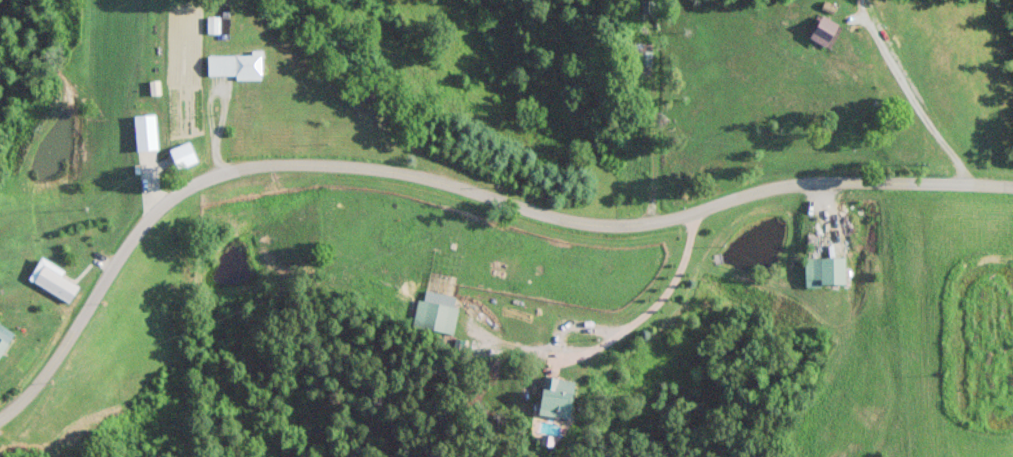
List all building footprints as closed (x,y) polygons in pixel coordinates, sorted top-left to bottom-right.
[(627,15),(637,15),(637,0),(627,0),(627,15)] [(652,0),(641,0),(641,12),(652,12),(652,0)] [(828,49),(841,25),(822,15),(809,38),(828,49)] [(650,65),(650,43),(627,43),(627,65),(650,65)] [(261,78),(261,54),(206,55),(207,78),(261,78)] [(153,114),(132,116),(136,153),(157,151),(153,114)] [(78,285),(60,275),(63,269),(40,256),(27,280),(68,302),(78,285)] [(804,256),(804,282),(844,282),(844,256),(804,256)] [(411,326),(452,333),(456,306),(416,299),(411,326)] [(13,332),(0,324),(0,352),(13,332)] [(575,380),(543,375),(537,413),(569,418),(575,380)]
